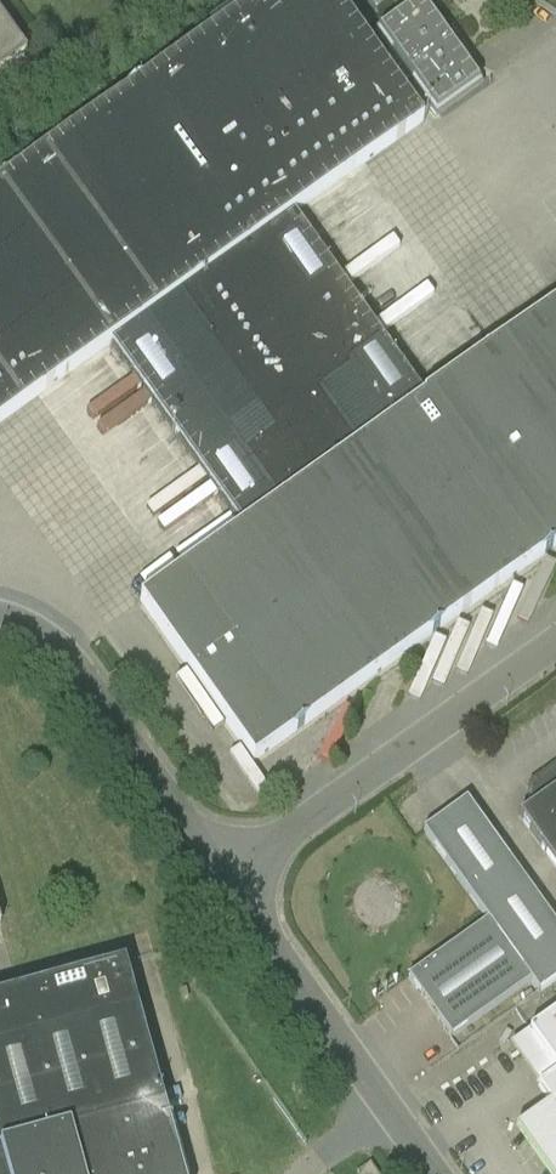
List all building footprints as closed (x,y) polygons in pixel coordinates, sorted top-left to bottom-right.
[(403,67),(390,76),(340,6),(336,0),(257,0),(0,183),(0,423),(111,344),(242,529),(140,601),(253,761),(555,546),(555,304),(425,397),(295,213),(423,122),(399,88),(412,79),(436,113),(478,83),(451,46),(456,43),(446,28),(440,32),(421,4),(380,34),(403,67)] [(26,55),(0,19),(0,73),(26,55)] [(89,545),(89,550),(143,549),(143,533),(108,534),(109,545),(89,545)] [(532,781),(529,796),(535,805),(519,816),(555,869),(555,765),(532,781)] [(486,921),(530,981),(539,993),(555,981),(555,927),(466,801),(423,832),(486,921)] [(451,1038),(530,981),(486,921),(407,977),(436,1018),(451,1038)] [(127,978),(124,965),(0,1000),(0,1173),(182,1173),(127,978)] [(530,1031),(530,1032),(518,1041),(547,1081),(538,1088),(550,1104),(515,1129),(547,1173),(555,1173),(555,1012),(530,1031)] [(370,1164),(356,1173),(377,1173),(370,1164)]
